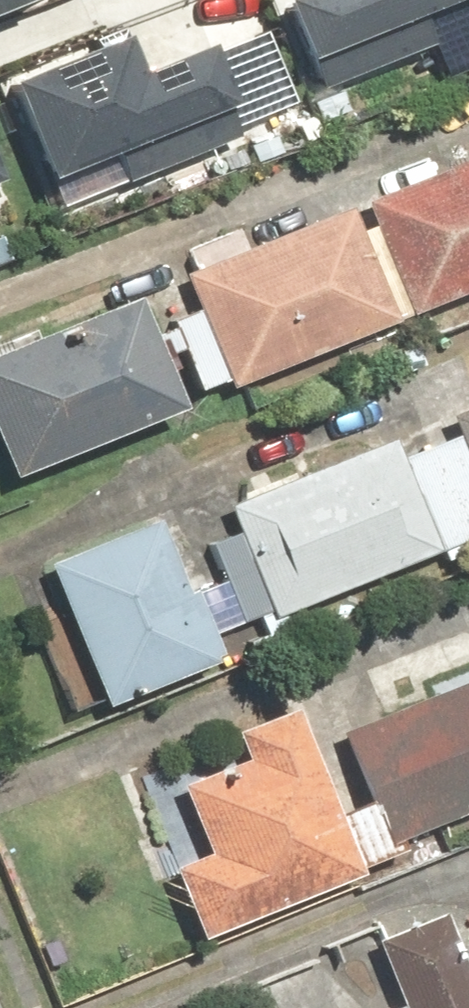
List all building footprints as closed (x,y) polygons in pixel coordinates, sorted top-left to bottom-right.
[(435,0),(299,0),(322,52),(435,0)] [(148,69),(133,31),(17,79),(54,168),(237,93),(216,41),(148,69)] [(0,145),(0,180),(12,175),(0,145)] [(371,195),(416,310),(428,305),(440,336),(468,324),(468,157),(371,195)] [(362,230),(355,210),(251,249),(243,227),(182,249),(204,310),(179,319),(203,385),(229,375),(232,384),(411,317),(376,225),(362,230)] [(143,297),(0,352),(0,429),(16,472),(185,407),(143,297)] [(461,416),(468,437),(468,413),(461,416)] [(468,540),(468,451),(462,434),(407,455),(405,449),(361,466),(355,453),(234,501),(245,528),(275,606),(279,615),(468,540)] [(228,658),(216,630),(275,606),(245,528),(211,542),(226,578),(199,589),(167,514),(54,561),(114,706),(228,658)] [(348,731),(377,799),(394,841),(468,809),(468,681),(348,731)] [(178,863),(207,934),(400,855),(394,841),(377,799),(344,812),(301,707),(245,730),(253,751),(153,793),(170,834),(203,820),(214,848),(178,863)] [(463,935),(451,904),(383,931),(413,1005),(406,1007),(468,1007),(468,933),(463,935)]
